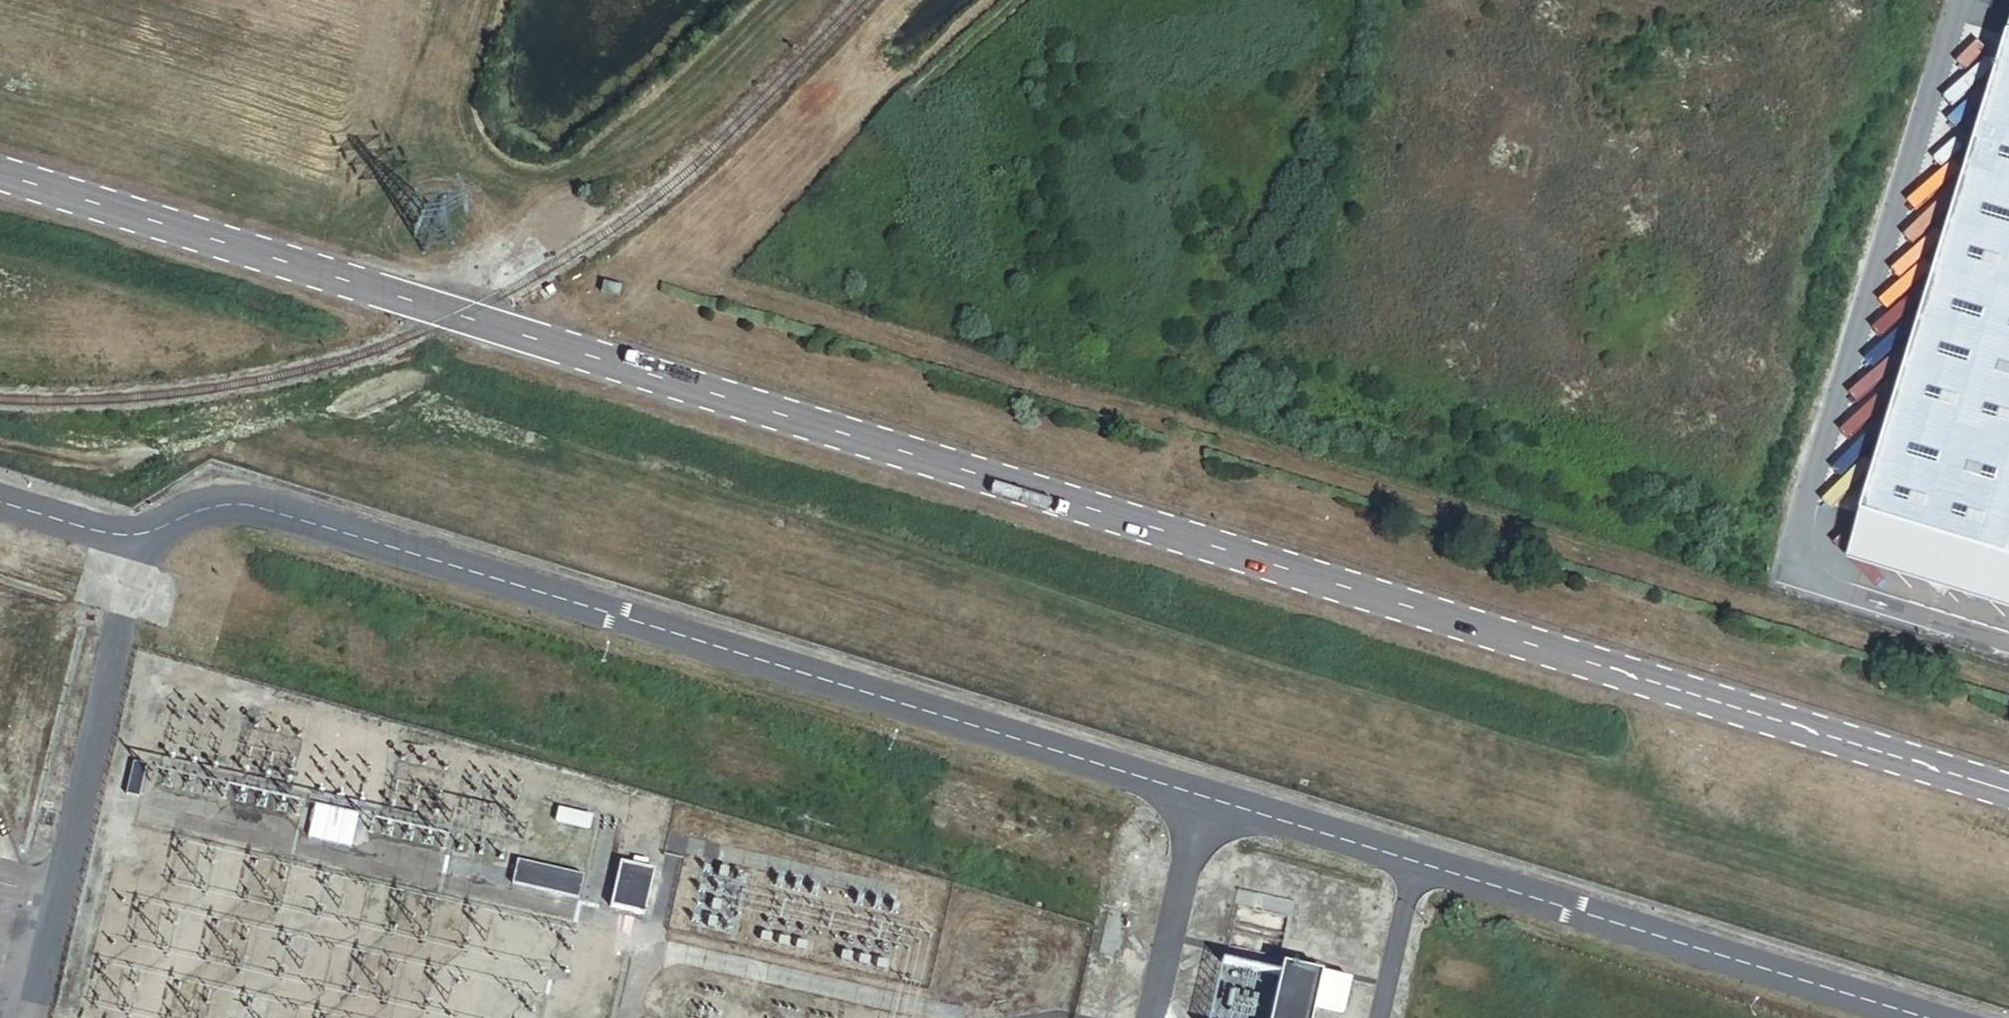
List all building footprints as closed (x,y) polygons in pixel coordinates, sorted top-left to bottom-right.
[(1868,508),(2008,552),(2008,48),(1868,508)] [(1868,508),(1853,558),(2008,606),(2008,552),(1868,508)] [(148,767),(134,764),(126,796),(140,800),(148,767)] [(357,817),(316,807),(309,838),(349,848),(357,817)] [(591,833),(595,819),(560,809),(556,823),(591,833)] [(585,880),(519,863),(514,884),(580,902),(585,880)] [(655,873),(624,866),(614,908),(645,915),(655,873)]
